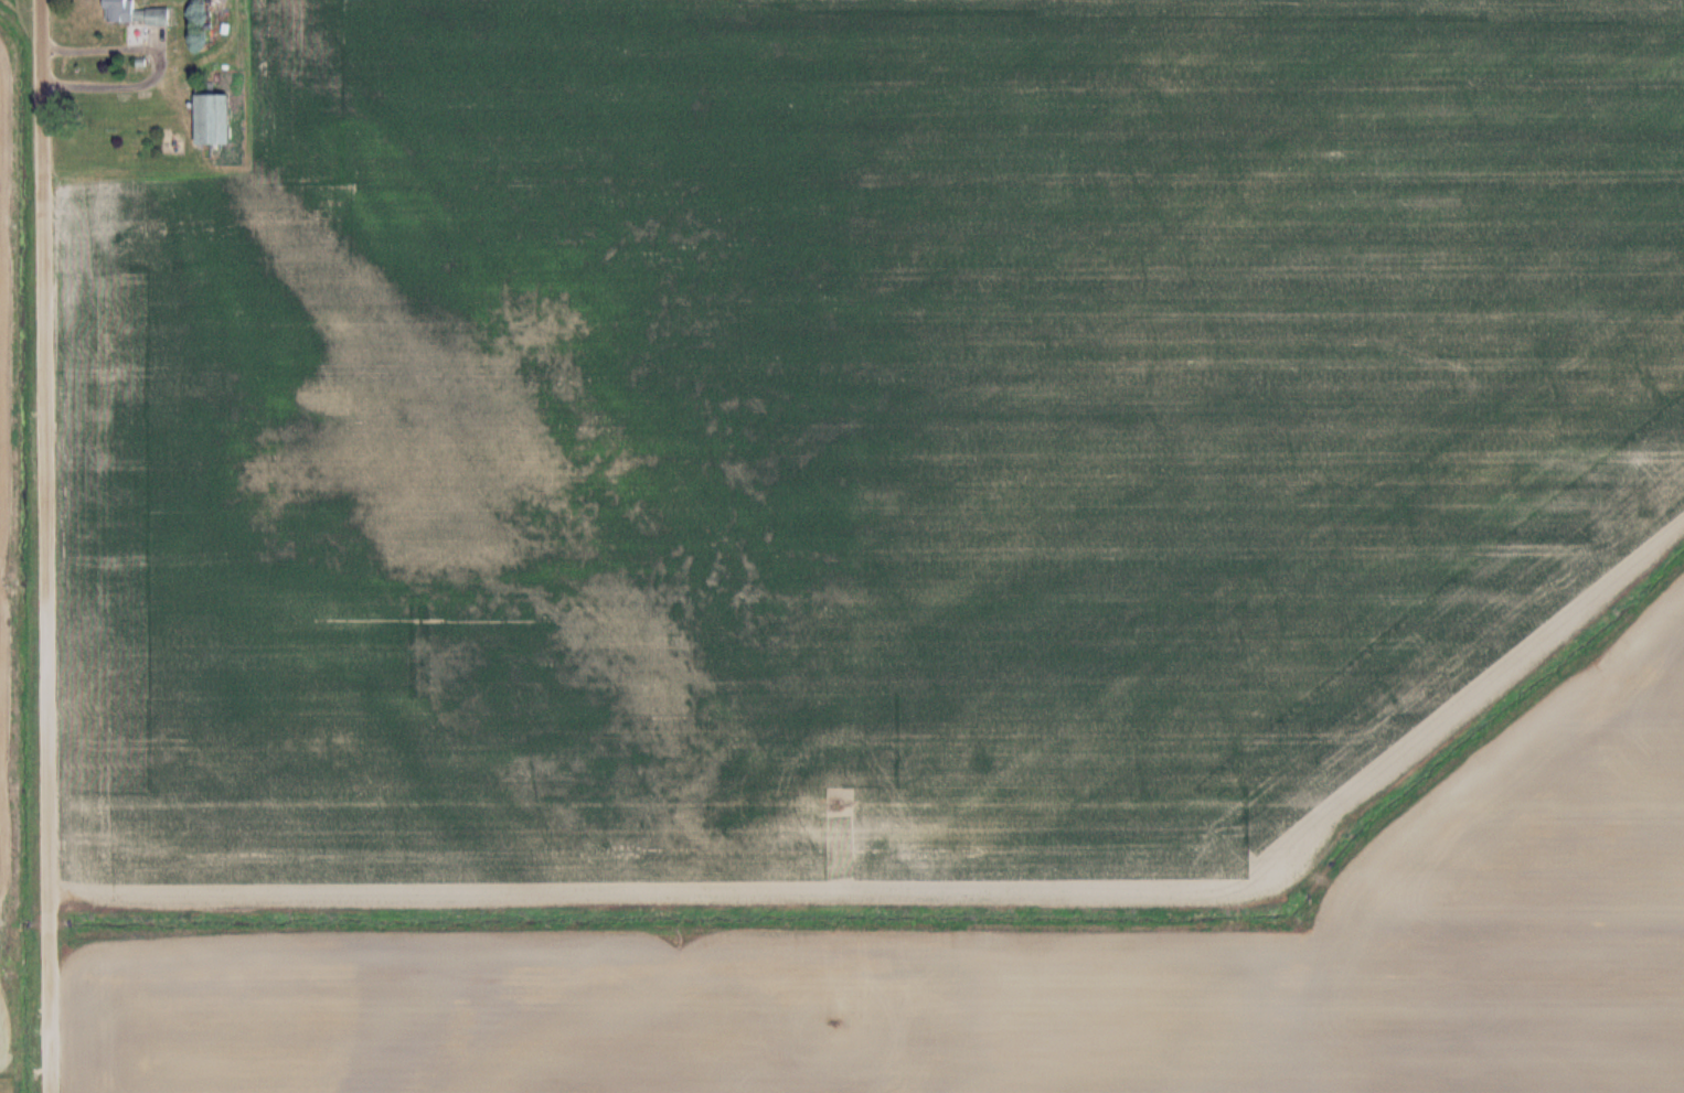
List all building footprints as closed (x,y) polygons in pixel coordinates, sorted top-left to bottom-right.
[(175,24),(175,8),(139,8),(139,0),(108,0),(108,23),(175,24)] [(239,144),(239,94),(205,94),(205,144),(239,144)]
